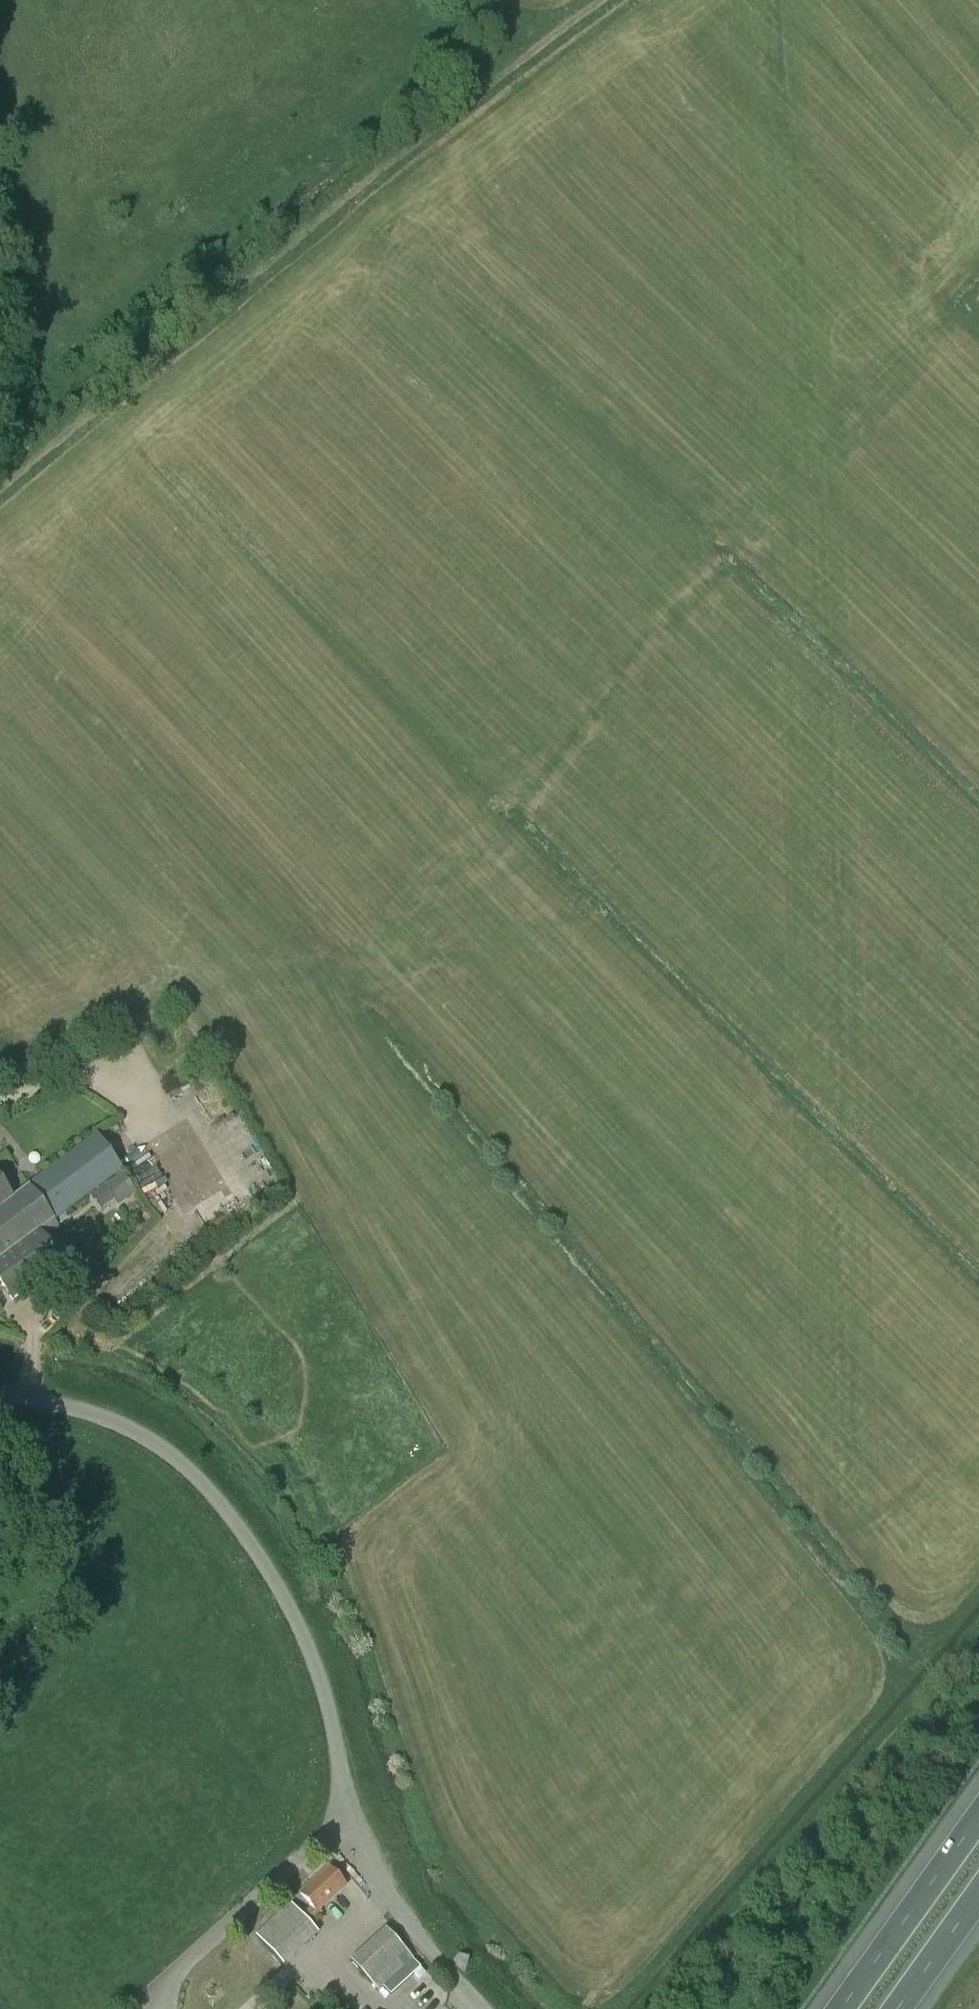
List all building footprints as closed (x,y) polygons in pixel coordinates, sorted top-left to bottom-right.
[(53,1221),(122,1169),(96,1134),(13,1199),(0,1183),(0,1260),(53,1221)] [(117,1207),(120,1204),(135,1193),(121,1174),(103,1187),(104,1188),(113,1201),(117,1207)] [(113,1201),(104,1188),(92,1197),(101,1209),(113,1201)] [(53,1221),(0,1260),(0,1284),(12,1301),(62,1263),(43,1238),(58,1227),(53,1221)] [(345,1885),(329,1868),(299,1896),(311,1909),(302,1917),(290,1904),(255,1936),(282,1966),(318,1933),(309,1924),(321,1913),(318,1910),(345,1885)] [(382,1986),(412,1959),(385,1929),(350,1962),(377,1991),(382,1986)] [(420,1968),(412,1959),(382,1986),(390,1995),(420,1968)]
